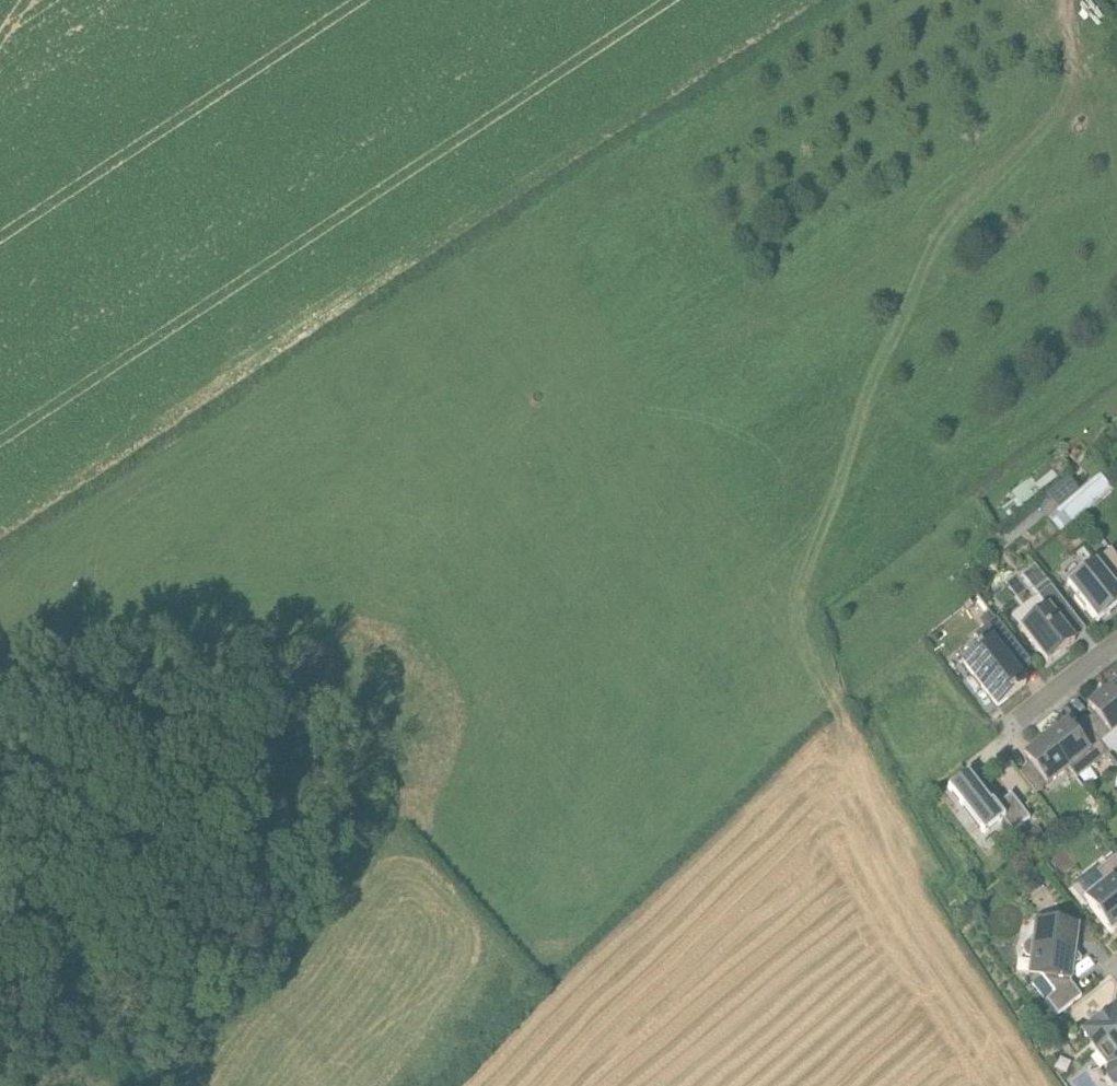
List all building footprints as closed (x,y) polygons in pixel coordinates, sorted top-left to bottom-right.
[(1072,474),(1050,490),(1059,504),(1082,489),(1072,474)] [(1079,492),(1091,507),(1112,490),(1100,475),(1079,492)] [(1031,478),(1011,492),(1022,507),(1042,491),(1031,478)] [(1060,533),(1091,507),(1079,492),(1047,518),(1060,533)] [(1097,623),(1110,613),(1110,614),(1116,608),(1116,559),(1111,550),(1072,581),(1081,593),(1074,598),(1084,611),(1086,609),(1097,623)] [(1074,615),(1048,582),(1035,565),(1021,576),(1035,592),(1048,608),(1021,629),(1047,663),(1075,641),(1061,624),(1074,615)] [(983,647),(963,662),(998,707),(1026,685),(1016,673),(1030,662),(996,619),(974,636),(983,647)] [(1116,699),(1116,678),(1107,686),(1116,699)] [(1116,731),(1116,699),(1107,686),(1094,696),(1097,699),(1088,706),(1094,715),(1084,723),(1101,744),(1116,731)] [(1109,754),(1101,744),(1084,723),(1074,731),(1067,722),(1058,729),(1056,726),(1043,736),(1069,769),(1077,780),(1109,754)] [(1036,795),(1069,769),(1043,736),(1030,746),(1032,749),(1024,756),(1030,765),(1020,773),(1036,795)] [(968,773),(970,772),(970,771),(948,788),(984,834),(1003,820),(1012,831),(1010,832),(1011,833),(1030,819),(1011,793),(1009,794),(1010,795),(997,806),(993,801),(991,802),(968,773)] [(1095,801),(1102,810),(1111,803),(1107,799),(1099,798),(1095,801)] [(1098,813),(1093,806),(1086,812),(1091,819),(1098,813)] [(1038,829),(1024,839),(1031,848),(1044,837),(1038,829)] [(1116,857),(1097,871),(1105,882),(1084,899),(1112,934),(1116,930),(1116,858),(1116,857)] [(1076,940),(1078,925),(1036,920),(1034,940),(1028,941),(1024,946),(1023,952),(1026,957),(1031,960),(1030,974),(1042,976),(1055,993),(1047,1000),(1048,1000),(1038,1008),(1049,1022),(1082,997),(1071,983),(1073,965),(1082,960),(1075,951),(1075,948),(1072,947),(1073,939),(1076,940)] [(1110,1066),(1109,1076),(1115,1085),(1116,1085),(1116,1008),(1085,1033),(1110,1066)]
